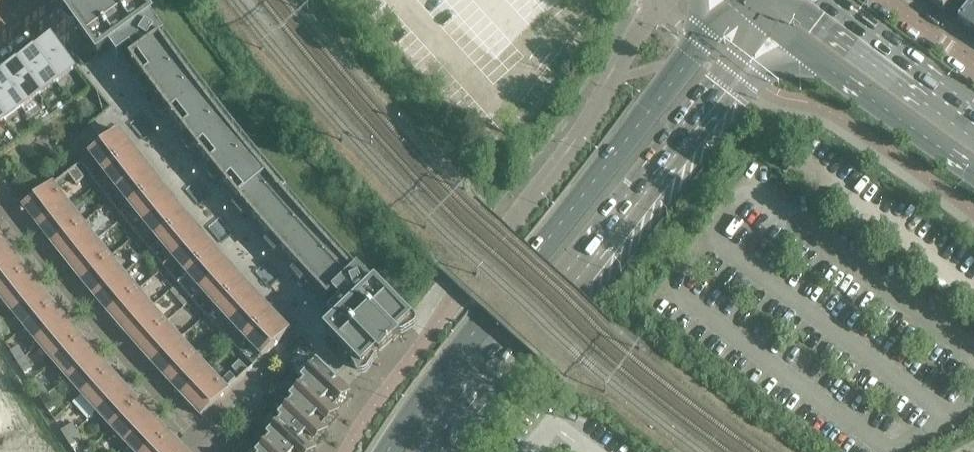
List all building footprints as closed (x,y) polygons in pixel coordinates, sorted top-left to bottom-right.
[(319,325),(363,371),(380,354),(411,325),(377,288),(376,289),(360,271),(344,255),(326,235),(289,193),(254,153),(222,113),(200,84),(186,66),(182,60),(166,39),(153,20),(139,0),(94,0),(69,18),(107,69),(132,51),(137,59),(130,64),(145,83),(171,118),(198,152),(237,200),(266,233),(297,268),(314,285),(329,302),(334,297),(341,304),(319,325)] [(943,12),(952,0),(927,0),(943,12)] [(958,22),(973,33),(973,0),(958,22)] [(53,40),(34,53),(72,105),(90,92),(89,90),(77,74),(53,40)] [(34,53),(17,66),(54,118),(72,105),(34,53)] [(37,130),(54,118),(17,66),(0,78),(0,79),(37,130)] [(19,143),(37,130),(0,79),(0,116),(19,143)] [(2,156),(19,143),(0,116),(0,153),(2,156)] [(98,150),(81,163),(95,181),(132,149),(120,133),(98,150)] [(132,149),(95,181),(108,198),(109,199),(147,168),(144,164),(132,149)] [(84,176),(76,167),(68,173),(76,182),(84,176)] [(147,168),(109,199),(122,216),(160,184),(157,180),(147,168)] [(53,184),(24,206),(42,230),(71,207),(54,184),(53,184)] [(160,184),(122,216),(136,233),(174,202),(169,195),(160,184)] [(174,202),(136,233),(151,250),(189,220),(174,202)] [(85,225),(71,207),(42,230),(55,247),(85,225)] [(189,220),(151,250),(165,267),(203,236),(189,220)] [(85,225),(55,247),(69,264),(99,242),(85,225)] [(203,236),(165,267),(179,284),(218,254),(203,236)] [(0,239),(0,266),(15,255),(2,238),(0,239)] [(99,242),(69,264),(83,281),(111,258),(99,242)] [(218,254),(179,284),(194,301),(232,270),(218,254)] [(0,266),(0,294),(28,272),(27,270),(15,255),(0,266)] [(111,258),(83,281),(96,298),(124,274),(111,258)] [(232,270),(194,301),(209,318),(246,285),(232,270)] [(0,294),(0,296),(1,297),(13,312),(42,289),(28,272),(0,294)] [(124,274),(96,298),(110,314),(138,289),(124,274)] [(246,285),(209,318),(224,334),(260,301),(246,285)] [(42,289),(13,312),(27,329),(56,306),(47,296),(42,289)] [(138,289),(110,314),(123,330),(151,305),(138,289)] [(260,301),(224,334),(239,350),(275,317),(260,301)] [(151,305),(123,330),(140,348),(167,323),(151,305)] [(56,306),(27,329),(41,347),(70,323),(68,321),(56,306)] [(275,317),(239,350),(254,366),(290,332),(289,332),(275,317)] [(2,320),(0,321),(0,334),(1,336),(9,331),(2,320)] [(70,323),(41,347),(55,363),(84,340),(70,323)] [(167,323),(140,348),(153,364),(180,338),(167,323)] [(180,338),(153,364),(169,381),(196,355),(180,338)] [(84,340),(55,363),(69,380),(98,356),(84,340)] [(19,347),(12,352),(18,363),(26,358),(19,347)] [(286,365),(289,368),(305,383),(336,408),(351,393),(303,348),(286,365)] [(196,355),(169,381),(184,397),(211,371),(196,355)] [(98,356),(69,380),(84,397),(112,372),(98,356)] [(33,369),(26,358),(18,363),(25,373),(33,369)] [(232,369),(241,378),(248,371),(240,362),(232,369)] [(211,371),(184,397),(201,415),(228,390),(211,371)] [(112,372),(84,397),(101,415),(128,390),(112,372)] [(0,379),(0,451),(46,451),(0,379)] [(290,398),(294,402),(325,427),(339,412),(336,408),(305,383),(290,398)] [(43,385),(36,390),(43,401),(50,396),(43,385)] [(128,390),(101,415),(116,432),(143,406),(128,390)] [(57,407),(50,396),(43,401),(49,411),(57,407)] [(279,417),(282,421),(313,446),(328,431),(325,427),(294,402),(279,417)] [(143,406),(116,432),(131,448),(157,421),(143,406)] [(131,448),(135,451),(156,451),(171,436),(157,421),(131,448)] [(271,440),(286,451),(314,451),(317,450),(313,446),(282,421),(267,436),(271,440)] [(73,424),(62,431),(67,439),(78,432),(73,424)] [(82,439),(78,432),(67,439),(72,446),(81,440),(82,439)] [(156,451),(185,451),(186,451),(171,436),(156,451)] [(81,440),(72,446),(75,451),(85,451),(87,450),(81,440)] [(259,451),(286,451),(271,440),(259,451)] [(236,451),(256,451),(246,442),(236,451)]
